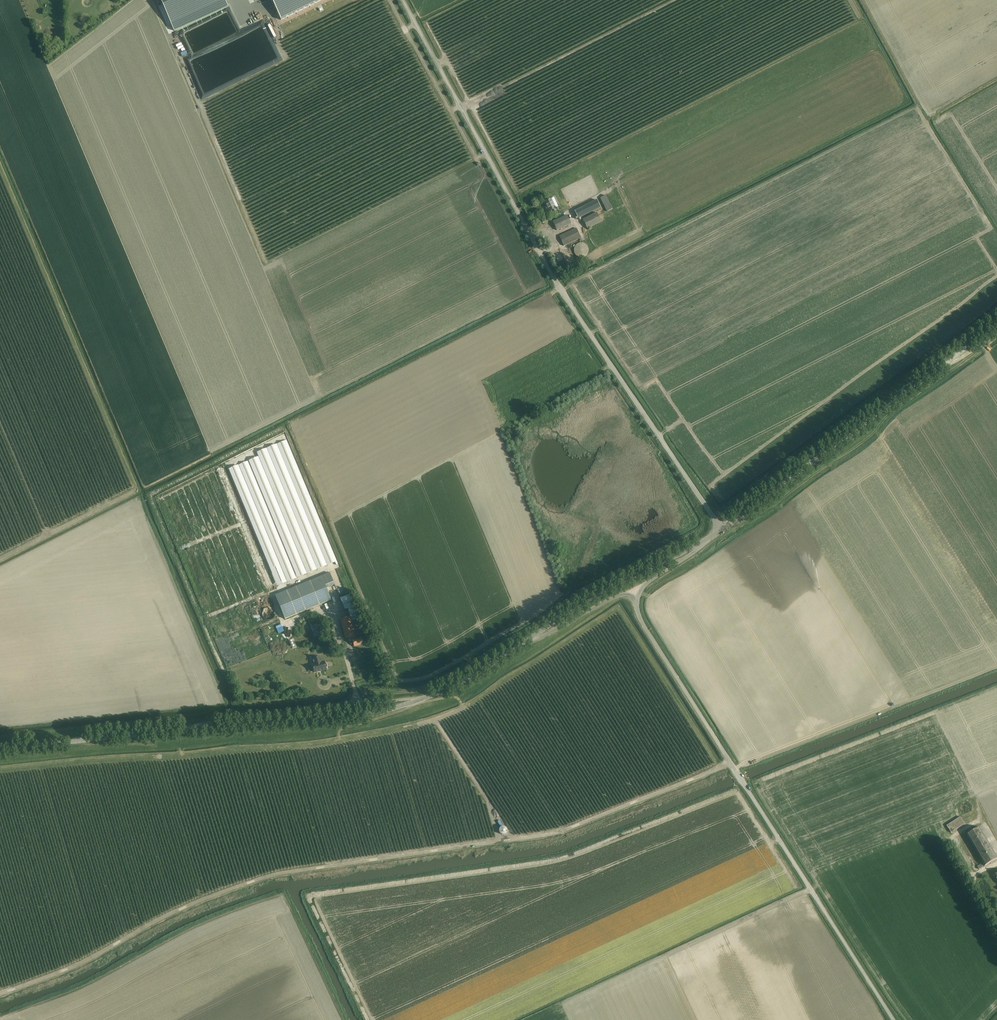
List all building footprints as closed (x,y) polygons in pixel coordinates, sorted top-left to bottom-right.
[(174,31),(227,7),(224,0),(160,0),(174,31)] [(281,20),(322,0),(271,0),(281,20)] [(457,62),(462,59),(456,48),(454,49),(458,56),(455,58),(457,62)] [(607,212),(612,209),(605,195),(600,198),(607,212)] [(551,198),(544,202),(549,211),(550,210),(552,214),(558,211),(557,207),(555,208),(551,198)] [(578,219),(600,207),(596,200),(574,212),(578,219)] [(587,228),(600,221),(596,213),(582,220),(587,228)] [(557,230),(570,224),(566,216),(553,222),(557,230)] [(564,246),(580,238),(576,229),(559,236),(564,246)] [(580,257),(582,258),(584,257),(586,256),(588,254),(589,252),(589,249),(588,247),(587,245),(585,244),(583,243),(581,243),(578,243),(576,244),(575,246),(574,248),(574,251),(574,253),(576,255),(577,256),(580,257)] [(233,465),(274,583),(335,562),(292,438),(258,449),(260,455),(233,465)] [(228,468),(220,470),(263,588),(273,585),(257,541),(256,541),(254,535),(252,535),(254,542),(252,542),(241,512),(243,511),(228,468)] [(275,596),(285,620),(331,600),(321,577),(275,596)] [(275,616),(275,615),(275,613),(275,611),(274,610),(273,609),(272,608),(271,607),(270,607),(268,607),(267,607),(265,607),(263,608),(262,609),(261,610),(261,611),(260,613),(260,614),(260,616),(260,618),(261,619),(262,620),(263,621),(264,622),(266,622),(267,622),(269,622),(270,622),(272,621),(273,620),(274,619),(275,618),(275,616)] [(308,616),(314,634),(320,632),(315,614),(308,616)] [(348,638),(355,636),(350,617),(340,620),(345,639),(348,638)] [(356,639),(355,636),(348,638),(349,641),(352,641),(354,647),(363,644),(362,638),(356,639)] [(326,663),(325,663),(324,662),(322,663),(320,657),(313,659),(314,665),(312,665),(314,673),(326,669),(326,668),(327,668),(327,667),(326,664),(326,663)] [(960,818),(947,826),(951,833),(965,825),(960,818)] [(996,860),(996,857),(980,828),(967,836),(985,867),(996,860)]
